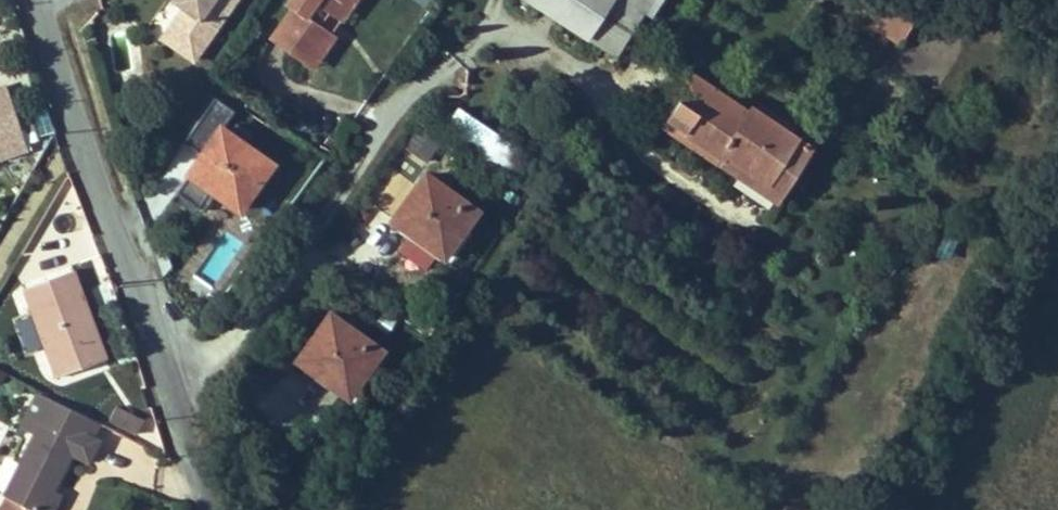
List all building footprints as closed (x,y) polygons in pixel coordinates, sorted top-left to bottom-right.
[(190,9),(187,8),(166,39),(198,61),(240,0),(197,0),(190,9)] [(197,0),(177,0),(176,0),(187,8),(190,9),(197,0)] [(308,62),(319,47),(323,50),(334,35),(320,24),(329,11),(333,14),(343,0),(297,0),(294,5),(272,36),(308,62)] [(333,14),(341,19),(355,0),(343,0),(333,14)] [(424,10),(430,0),(408,0),(424,10)] [(586,35),(608,0),(531,0),(586,35)] [(586,35),(613,53),(643,7),(649,11),(656,0),(608,0),(586,35)] [(860,3),(904,25),(917,0),(862,0),(860,3)] [(900,33),(904,25),(860,3),(856,10),(900,33)] [(313,65),(323,50),(319,47),(308,62),(313,65)] [(750,105),(687,66),(660,110),(726,151),(723,156),(782,191),(814,139),(800,130),(793,126),(758,104),(752,101),(750,105)] [(27,156),(10,86),(0,88),(0,163),(27,156)] [(758,104),(793,126),(799,118),(764,96),(758,104)] [(513,176),(529,152),(460,106),(444,129),(513,176)] [(239,207),(272,162),(220,126),(188,171),(239,207)] [(722,157),(780,193),(782,191),(723,156),(722,157)] [(443,251),(474,206),(426,173),(394,217),(443,251)] [(71,302),(66,288),(77,284),(72,270),(37,282),(27,253),(7,286),(44,379),(103,357),(82,298),(71,302)] [(72,270),(77,284),(108,272),(101,256),(71,267),(72,270)] [(82,298),(77,284),(66,288),(71,302),(82,298)] [(349,392),(380,348),(330,313),(298,357),(349,392)] [(23,424),(27,427),(34,413),(37,414),(47,394),(39,391),(23,424)] [(5,493),(36,509),(47,486),(51,480),(54,482),(72,446),(69,445),(75,434),(78,435),(88,415),(47,394),(37,414),(34,413),(27,427),(37,431),(5,493)] [(135,431),(141,418),(116,405),(109,418),(135,431)] [(47,486),(36,509),(37,509),(51,509),(60,493),(47,486)]
